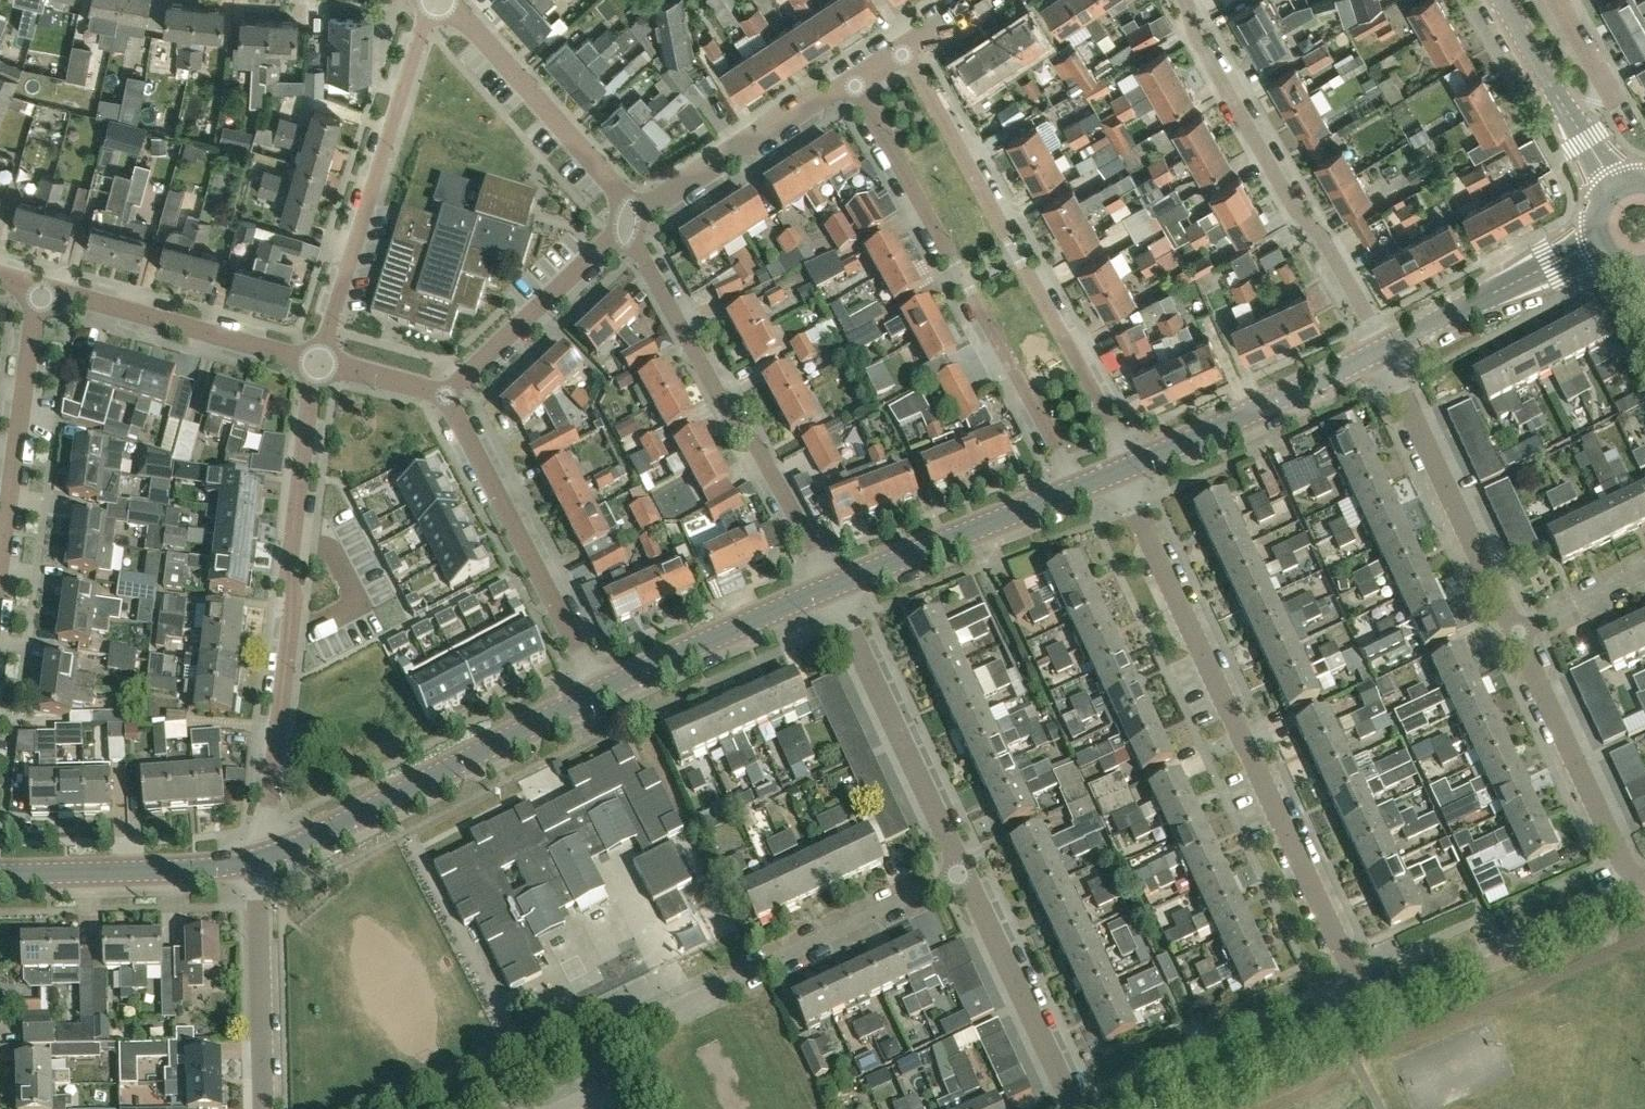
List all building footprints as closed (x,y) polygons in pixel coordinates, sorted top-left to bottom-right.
[(18,31),(34,35),(38,19),(42,1),(42,0),(26,0),(18,31)] [(42,1),(38,19),(50,22),(54,5),(56,5),(57,0),(42,0),(42,1)] [(111,44),(120,0),(91,0),(89,6),(91,7),(88,21),(102,24),(99,42),(111,44)] [(149,0),(120,0),(111,44),(124,47),(127,29),(142,32),(149,0)] [(530,0),(497,0),(511,16),(530,0)] [(511,16),(531,39),(552,21),(542,10),(554,0),(530,0),(511,16)] [(694,53),(683,0),(662,0),(661,1),(653,2),(665,60),(694,53)] [(853,23),(838,0),(828,0),(812,10),(830,38),(853,23)] [(877,7),(873,0),(838,0),(853,23),(877,7)] [(1072,0),(1049,0),(1041,5),(1060,32),(1083,17),(1072,0)] [(1083,17),(1097,39),(1108,31),(1094,10),(1105,2),(1104,0),(1072,0),(1083,17)] [(1243,36),(1282,14),(1274,0),(1254,0),(1231,14),(1243,36)] [(1361,21),(1383,8),(1381,0),(1354,0),(1361,21)] [(1450,18),(1440,0),(1424,0),(1410,8),(1424,32),(1450,18)] [(1603,5),(1617,29),(1644,13),(1644,0),(1639,0),(1637,1),(1637,0),(1612,0),(1603,5)] [(164,29),(192,33),(196,4),(167,1),(164,29)] [(1292,8),(1282,14),(1243,36),(1257,59),(1289,40),(1283,32),(1313,14),(1309,3),(1292,8)] [(204,34),(220,36),(224,8),(196,4),(192,33),(190,46),(188,65),(200,66),(204,34)] [(749,13),(758,27),(768,20),(759,6),(749,13)] [(1383,8),(1361,21),(1355,24),(1362,36),(1376,28),(1382,38),(1396,30),(1383,8)] [(812,10),(789,25),(807,53),(830,38),(812,10)] [(758,27),(749,13),(739,19),(748,33),(758,27)] [(1644,13),(1617,29),(1631,54),(1644,46),(1644,13)] [(1026,14),(1003,29),(1021,57),(1044,42),(1026,14)] [(370,78),(373,18),(329,16),(326,76),(370,78)] [(234,45),(234,63),(253,64),(251,95),(266,95),(266,80),(267,61),(268,47),(269,19),(241,18),(239,46),(234,45)] [(1463,42),(1450,18),(1424,32),(1438,56),(1451,49),(1460,66),(1471,60),(1462,43),(1463,42)] [(266,80),(266,95),(291,93),(292,80),(278,79),(279,62),(280,62),(281,48),(295,48),(297,29),(297,21),(269,19),(268,47),(267,61),(266,80)] [(1125,34),(1135,50),(1156,38),(1147,22),(1125,34)] [(607,99),(631,78),(623,68),(606,83),(597,73),(641,34),(630,23),(615,36),(566,79),(586,101),(599,89),(607,99)] [(807,53),(789,25),(767,40),(785,67),(807,53)] [(547,57),(566,79),(615,36),(608,28),(593,42),(588,37),(575,49),(567,40),(547,57)] [(1003,29),(980,44),(998,72),(1021,57),(1003,29)] [(1110,52),(1122,47),(1115,32),(1103,38),(1110,52)] [(716,57),(728,52),(720,35),(709,40),(716,57)] [(636,58),(651,48),(644,37),(629,47),(636,58)] [(745,54),(763,82),(785,67),(767,40),(745,54)] [(1064,55),(1074,70),(1084,86),(1097,78),(1072,40),(1059,48),(1064,55)] [(1265,72),(1296,53),(1289,40),(1257,59),(1265,72)] [(1324,40),(1302,53),(1312,71),(1334,58),(1324,40)] [(1004,81),(998,72),(980,44),(957,59),(965,71),(958,77),(973,99),(988,89),(989,92),(1004,81)] [(66,77),(85,81),(91,48),(73,45),(66,77)] [(175,63),(188,65),(190,46),(177,45),(175,63)] [(1121,48),(1108,56),(1116,68),(1128,60),(1121,48)] [(1131,102),(1150,90),(1178,75),(1163,51),(1136,66),(1143,79),(1124,90),(1125,92),(1111,100),(1116,110),(1131,102)] [(763,82),(745,54),(721,70),(739,98),(763,82)] [(1074,70),(1064,55),(1054,62),(1064,77),(1074,70)] [(680,90),(693,80),(677,60),(665,70),(680,90)] [(1470,114),(1496,99),(1482,75),(1480,76),(1471,60),(1460,66),(1462,69),(1449,76),(1470,114)] [(1271,80),(1284,104),(1306,92),(1311,89),(1297,65),(1271,80)] [(306,69),(306,81),(305,92),(323,97),(325,70),(306,69)] [(13,92),(18,79),(0,71),(0,87),(13,92)] [(131,124),(136,125),(146,78),(127,74),(118,120),(131,124)] [(1081,88),(1089,101),(1112,89),(1104,75),(1084,86),(1081,88)] [(1131,102),(1136,111),(1137,111),(1138,113),(1157,101),(1164,114),(1192,98),(1178,75),(1150,90),(1131,102)] [(1043,90),(1033,76),(1022,83),(1032,98),(1043,90)] [(0,87),(0,102),(7,105),(13,92),(0,87)] [(622,142),(660,108),(659,107),(670,97),(663,89),(647,102),(641,95),(627,107),(622,100),(601,119),(622,142)] [(1326,115),(1311,89),(1306,92),(1284,104),(1299,130),(1303,128),(1313,144),(1323,138),(1314,122),(1326,115)] [(703,119),(688,99),(675,110),(689,129),(703,119)] [(1516,139),(1508,125),(1510,124),(1496,99),(1470,114),(1484,139),(1468,149),(1475,162),(1505,146),(1504,145),(1516,139)] [(1016,101),(999,112),(1007,125),(1024,114),(1016,101)] [(1122,119),(1136,111),(1131,102),(1116,110),(1122,119)] [(640,162),(661,143),(671,134),(662,124),(669,118),(660,108),(622,142),(640,162)] [(37,127),(68,133),(72,115),(40,109),(37,127)] [(332,144),(340,117),(314,109),(306,136),(332,144)] [(1173,129),(1187,153),(1215,138),(1201,114),(1173,129)] [(277,128),(294,134),(298,122),(280,116),(277,128)] [(1064,127),(1069,136),(1084,128),(1079,119),(1064,127)] [(294,134),(277,128),(259,123),(254,138),(273,143),(274,139),(291,145),(294,134)] [(131,124),(125,146),(139,150),(145,128),(136,125),(131,124)] [(1021,163),(1049,147),(1035,124),(1007,140),(1021,163)] [(241,128),(236,149),(249,152),(254,131),(241,128)] [(1084,128),(1069,136),(1076,148),(1090,139),(1084,128)] [(332,144),(306,136),(297,162),(324,170),(332,144)] [(1215,138),(1187,153),(1201,177),(1228,161),(1215,138)] [(1332,154),(1323,138),(1313,144),(1322,160),(1317,163),(1332,187),(1359,171),(1345,147),(1332,154)] [(844,179),(861,169),(849,150),(843,154),(834,139),(811,154),(828,182),(841,174),(844,179)] [(1505,146),(1507,150),(1497,156),(1504,169),(1514,163),(1515,165),(1527,158),(1516,139),(1504,145),(1505,146)] [(1090,151),(1097,163),(1117,151),(1111,140),(1090,151)] [(196,162),(197,158),(200,145),(186,142),(182,158),(196,162)] [(1035,188),(1063,172),(1049,147),(1021,163),(1035,188)] [(1117,151),(1097,163),(1104,175),(1124,163),(1117,151)] [(828,182),(811,154),(788,169),(805,197),(815,212),(826,205),(816,189),(828,182)] [(1153,173),(1168,164),(1163,155),(1147,163),(1153,173)] [(1493,175),(1504,169),(1497,156),(1486,162),(1493,175)] [(150,166),(138,162),(134,174),(126,199),(114,242),(111,255),(138,262),(146,235),(143,234),(147,221),(133,217),(138,201),(141,201),(150,166)] [(316,196),(324,170),(297,162),(293,177),(289,188),(316,196)] [(1473,168),(1481,184),(1490,179),(1481,163),(1473,168)] [(1148,203),(1154,214),(1182,198),(1175,186),(1164,192),(1158,182),(1173,173),(1168,164),(1153,173),(1136,182),(1136,184),(1134,185),(1142,199),(1145,205),(1148,203)] [(265,168),(261,179),(279,185),(282,174),(265,168)] [(1470,190),(1481,184),(1473,168),(1440,185),(1446,196),(1467,184),(1470,190)] [(95,207),(84,248),(111,255),(114,242),(126,199),(134,174),(115,169),(104,210),(95,207)] [(805,197),(788,169),(765,184),(782,212),(805,197)] [(1349,209),(1358,223),(1369,217),(1361,203),(1373,196),(1359,171),(1332,187),(1346,211),(1349,209)] [(1119,191),(1120,192),(1136,182),(1130,173),(1114,183),(1114,182),(1100,190),(1098,187),(1078,198),(1072,187),(1043,203),(1057,227),(1085,211),(1105,200),(1104,200),(1119,191)] [(1528,213),(1552,200),(1538,174),(1514,187),(1528,213)] [(48,196),(53,178),(41,175),(37,193),(48,196)] [(529,221),(535,200),(489,185),(487,191),(454,181),(454,179),(443,176),(435,202),(444,205),(440,221),(404,209),(372,313),(388,318),(390,312),(400,315),(399,321),(451,337),(459,309),(476,314),(486,282),(489,283),(497,259),(523,267),(534,232),(532,231),(534,222),(529,221)] [(1235,210),(1251,200),(1237,176),(1209,192),(1217,205),(1198,216),(1199,218),(1204,227),(1223,216),(1235,210)] [(66,181),(53,178),(48,196),(61,199),(66,181)] [(279,185),(261,179),(257,193),(275,198),(279,185)] [(38,235),(65,242),(72,216),(81,218),(87,198),(90,187),(78,184),(70,215),(45,208),(38,235)] [(170,186),(161,218),(176,222),(185,191),(170,186)] [(1528,213),(1514,187),(1490,200),(1504,226),(1528,213)] [(316,196),(289,188),(281,215),(307,223),(316,196)] [(1126,203),(1120,192),(1119,191),(1104,200),(1105,200),(1111,211),(1126,203)] [(726,209),(744,236),(768,221),(750,193),(726,209)] [(862,233),(870,229),(883,220),(867,194),(846,207),(862,233)] [(1182,198),(1154,214),(1161,226),(1162,225),(1174,245),(1190,236),(1189,236),(1204,227),(1199,218),(1185,226),(1179,216),(1189,210),(1182,198)] [(1407,204),(1414,218),(1424,213),(1417,199),(1407,204)] [(1265,224),(1251,200),(1235,210),(1223,216),(1204,227),(1189,236),(1190,236),(1195,245),(1209,237),(1210,239),(1230,228),(1237,241),(1265,224)] [(1504,226),(1490,200),(1465,213),(1479,239),(1504,226)] [(11,228),(38,235),(45,208),(18,201),(11,228)] [(1151,215),(1154,214),(1148,203),(1145,205),(1123,217),(1129,228),(1151,215)] [(1397,209),(1404,223),(1414,218),(1407,204),(1397,209)] [(704,223),(722,251),(744,236),(726,209),(704,223)] [(1071,251),(1099,235),(1085,211),(1057,227),(1071,251)] [(165,241),(164,240),(156,267),(184,275),(191,248),(195,236),(200,218),(188,214),(183,230),(179,229),(175,229),(171,230),(168,233),(166,236),(165,241)] [(1161,226),(1154,214),(1151,215),(1129,228),(1135,240),(1158,227),(1161,226)] [(858,242),(841,217),(825,227),(840,251),(858,242)] [(1370,244),(1381,238),(1369,217),(1358,223),(1370,244)] [(200,218),(195,236),(207,240),(212,222),(200,218)] [(240,219),(232,246),(250,251),(257,224),(240,219)] [(1426,234),(1439,260),(1465,247),(1451,221),(1426,234)] [(722,251),(704,223),(681,238),(699,266),(722,251)] [(294,262),(278,258),(282,245),(298,250),(302,235),(275,228),(273,236),(272,236),(271,238),(260,282),(256,300),(268,303),(267,307),(286,312),(291,294),(286,293),(294,262)] [(788,235),(806,264),(807,266),(817,261),(807,244),(798,229),(788,235)] [(1141,263),(1155,255),(1172,245),(1165,232),(1148,242),(1150,245),(1135,253),(1141,263)] [(228,292),(256,300),(260,282),(271,238),(272,236),(261,233),(256,251),(256,250),(251,269),(235,265),(228,292)] [(1401,247),(1415,273),(1439,260),(1426,234),(1401,247)] [(806,264),(788,235),(777,242),(784,253),(776,259),(787,276),(806,264)] [(866,253),(880,278),(906,263),(892,238),(866,253)] [(1285,256),(1279,244),(1259,255),(1265,267),(1285,256)] [(1229,257),(1241,276),(1259,266),(1247,246),(1229,257)] [(1172,266),(1184,260),(1177,247),(1165,253),(1172,266)] [(1415,273),(1401,247),(1376,260),(1390,287),(1415,273)] [(210,282),(218,255),(191,248),(184,275),(210,282)] [(1093,290),(1121,274),(1108,250),(1079,266),(1093,290)] [(1191,277),(1214,264),(1207,253),(1185,265),(1191,277)] [(1161,265),(1155,255),(1141,263),(1146,273),(1161,265)] [(862,270),(855,258),(840,266),(847,278),(862,270)] [(1287,259),(1276,266),(1285,280),(1296,274),(1287,259)] [(744,285),(754,278),(744,263),(734,270),(738,276),(744,285)] [(893,302),(919,287),(906,263),(880,278),(893,302)] [(1106,314),(1134,298),(1121,274),(1093,290),(1106,314)] [(1251,275),(1241,279),(1248,295),(1258,291),(1251,275)] [(745,290),(738,276),(714,288),(720,302),(745,290)] [(1238,299),(1248,295),(1241,279),(1231,284),(1238,299)] [(780,288),(765,296),(772,308),(786,300),(780,288)] [(1295,334),(1320,323),(1306,293),(1282,304),(1295,334)] [(1147,324),(1158,319),(1164,333),(1175,328),(1168,313),(1160,295),(1139,306),(1147,324)] [(633,351),(641,346),(643,345),(627,328),(638,317),(618,296),(598,314),(618,335),(633,351)] [(729,317),(743,342),(769,328),(755,302),(729,317)] [(924,336),(941,327),(927,303),(901,317),(902,319),(884,329),(890,341),(909,330),(915,341),(924,336)] [(857,332),(874,322),(885,317),(878,304),(850,320),(857,332)] [(1295,334),(1282,304),(1257,315),(1270,345),(1295,334)] [(1175,328),(1184,324),(1178,309),(1168,313),(1175,328)] [(1600,346),(1613,339),(1598,310),(1573,323),(1588,353),(1587,353),(1589,357),(1602,350),(1600,346)] [(618,335),(598,314),(578,334),(598,355),(618,335)] [(1270,345),(1257,315),(1232,326),(1246,357),(1270,345)] [(798,353),(811,346),(837,331),(831,319),(816,328),(817,329),(805,336),(806,337),(792,344),(798,353)] [(1125,352),(1135,347),(1136,351),(1139,350),(1143,359),(1156,354),(1141,320),(1116,331),(1125,352)] [(874,322),(857,332),(845,339),(854,355),(883,339),(874,322)] [(1188,322),(1184,324),(1175,328),(1197,378),(1222,367),(1208,337),(1196,342),(1188,322)] [(1588,353),(1573,323),(1548,336),(1564,366),(1565,370),(1577,363),(1575,360),(1587,353),(1588,353)] [(945,356),(955,350),(941,327),(924,336),(915,341),(928,364),(920,369),(927,382),(936,377),(940,385),(960,373),(956,365),(952,368),(945,356)] [(783,352),(769,328),(743,342),(757,366),(783,352)] [(1158,359),(1172,390),(1197,378),(1175,328),(1164,333),(1160,334),(1169,354),(1158,359)] [(1552,372),(1554,376),(1565,370),(1564,366),(1548,336),(1524,348),(1540,379),(1552,372)] [(660,355),(652,341),(643,345),(641,346),(649,361),(660,355)] [(114,392),(125,353),(98,346),(87,385),(89,385),(78,422),(103,429),(106,420),(110,405),(114,392)] [(641,346),(633,351),(632,352),(640,366),(649,361),(641,346)] [(816,356),(811,346),(798,353),(803,363),(816,356)] [(543,366),(562,387),(583,368),(564,347),(543,366)] [(1540,379),(1524,348),(1499,361),(1517,395),(1529,389),(1527,386),(1540,379)] [(640,366),(632,352),(622,357),(630,372),(640,366)] [(114,392),(139,399),(150,360),(125,353),(114,392)] [(1172,390),(1158,359),(1133,370),(1147,401),(1172,390)] [(141,430),(145,415),(148,415),(152,402),(172,408),(161,449),(175,453),(183,423),(185,424),(196,383),(180,379),(173,377),(175,368),(150,360),(139,399),(128,440),(137,442),(141,430)] [(1517,395),(1499,361),(1474,375),(1490,405),(1498,420),(1511,413),(1523,407),(1517,395)] [(1596,368),(1604,384),(1616,378),(1607,362),(1596,368)] [(655,404),(680,390),(665,364),(640,379),(655,404)] [(522,386),(541,406),(554,429),(567,422),(555,400),(552,396),(562,387),(543,366),(522,386)] [(777,406),(804,391),(791,367),(764,381),(777,406)] [(947,397),(968,386),(960,373),(940,385),(947,397)] [(1583,376),(1572,382),(1580,396),(1589,392),(1591,391),(1583,376)] [(243,386),(219,379),(204,433),(218,437),(222,422),(232,425),(243,386)] [(1572,382),(1560,388),(1568,403),(1580,396),(1572,382)] [(269,394),(243,386),(232,425),(258,432),(259,430),(264,432),(267,422),(262,421),(269,394)] [(541,406),(522,386),(502,405),(521,425),(541,406)] [(974,398),(968,386),(947,397),(954,409),(974,398)] [(582,409),(590,401),(579,389),(571,396),(582,409)] [(668,429),(693,415),(680,390),(655,404),(668,429)] [(791,430),(817,415),(804,391),(777,406),(791,430)] [(1593,393),(1575,401),(1583,419),(1602,411),(1593,393)] [(962,424),(982,412),(974,398),(954,409),(962,424)] [(1453,424),(1478,413),(1472,401),(1447,412),(1453,424)] [(1523,407),(1531,422),(1542,417),(1534,401),(1523,407)] [(110,405),(106,420),(119,424),(124,409),(110,405)] [(1531,422),(1523,407),(1511,413),(1519,429),(1531,422)] [(938,456),(922,462),(933,489),(959,479),(950,455),(944,439),(938,424),(929,409),(920,413),(927,428),(926,428),(932,444),(933,443),(938,456)] [(1459,436),(1483,425),(1478,413),(1453,424),(1459,436)] [(823,427),(803,438),(808,446),(828,435),(829,437),(842,430),(837,420),(823,427)] [(183,423),(175,453),(172,461),(190,464),(200,428),(185,424),(183,423)] [(1464,448),(1489,437),(1483,425),(1459,436),(1464,448)] [(1011,459),(1000,431),(988,436),(984,426),(970,433),(973,442),(984,469),(1011,459)] [(677,444),(682,453),(666,462),(675,477),(690,468),(715,454),(702,430),(677,444)] [(558,453),(568,448),(560,433),(550,439),(558,453)] [(641,441),(646,451),(661,443),(656,433),(641,441)] [(1327,480),(1340,474),(1374,459),(1361,433),(1332,447),(1338,461),(1319,470),(1314,459),(1300,462),(1281,470),(1293,496),(1311,488),(1327,480)] [(822,473),(842,463),(829,437),(828,435),(808,446),(822,473)] [(950,455),(959,479),(984,469),(973,442),(959,447),(954,435),(944,439),(950,455)] [(1609,503),(1598,508),(1613,540),(1638,528),(1621,492),(1604,456),(1594,435),(1581,441),(1584,447),(1582,447),(1609,503)] [(241,456),(245,442),(229,437),(224,453),(229,455),(228,468),(253,472),(255,458),(241,456)] [(1470,460),(1494,449),(1489,437),(1464,448),(1470,460)] [(558,453),(550,439),(540,444),(548,458),(558,453)] [(123,448),(76,441),(72,468),(120,475),(123,448)] [(661,443),(646,451),(631,460),(641,477),(652,470),(650,466),(669,455),(661,443)] [(548,458),(540,444),(531,449),(539,463),(548,458)] [(142,445),(138,477),(169,481),(173,453),(142,445)] [(888,462),(882,447),(869,452),(875,467),(888,462)] [(1476,472),(1500,461),(1494,449),(1470,460),(1476,472)] [(1640,470),(1644,468),(1644,450),(1644,449),(1633,455),(1640,470)] [(1633,487),(1632,487),(1615,450),(1604,456),(1621,492),(1638,528),(1644,524),(1644,486),(1635,491),(1633,487)] [(729,479),(715,454),(690,468),(704,493),(729,479)] [(1355,498),(1385,484),(1374,459),(1340,474),(1346,486),(1349,485),(1355,498)] [(557,500),(583,486),(570,461),(544,475),(557,500)] [(1481,483),(1505,471),(1500,461),(1476,472),(1481,483)] [(173,478),(208,483),(209,471),(210,468),(175,463),(173,478)] [(408,506),(447,486),(436,465),(397,485),(408,506)] [(609,472),(594,480),(601,492),(615,484),(614,483),(626,477),(621,467),(609,473),(609,472)] [(99,499),(101,486),(118,488),(120,475),(72,468),(68,495),(99,499)] [(881,478),(892,505),(917,495),(907,468),(881,478)] [(214,506),(219,507),(219,508),(259,513),(262,514),(264,498),(261,498),(262,487),(249,485),(250,476),(209,471),(206,494),(215,495),(214,506)] [(1261,478),(1271,499),(1281,494),(1271,473),(1261,478)] [(795,482),(802,494),(815,487),(808,475),(795,482)] [(856,488),(866,515),(892,505),(881,478),(856,488)] [(151,480),(149,503),(166,505),(169,482),(151,480)] [(1327,480),(1311,488),(1317,500),(1333,493),(1327,480)] [(1485,491),(1490,503),(1515,492),(1509,480),(1485,491)] [(1364,524),(1397,509),(1385,484),(1355,498),(1361,510),(1358,511),(1364,524)] [(1558,489),(1566,506),(1578,500),(1570,484),(1558,489)] [(447,486),(408,506),(419,526),(458,506),(447,486)] [(595,510),(583,486),(557,500),(570,524),(595,510)] [(866,515),(856,488),(828,499),(839,526),(866,515)] [(1563,563),(1588,552),(1571,516),(1566,506),(1558,489),(1546,495),(1554,512),(1555,511),(1562,526),(1548,533),(1563,563)] [(735,491),(716,501),(724,517),(720,518),(731,540),(743,567),(768,556),(756,529),(743,535),(732,512),(743,506),(735,491)] [(1521,504),(1515,492),(1490,503),(1496,515),(1521,504)] [(1254,513),(1270,505),(1264,493),(1249,501),(1254,513)] [(1196,508),(1209,535),(1244,519),(1238,506),(1233,508),(1227,494),(1196,508)] [(630,508),(642,532),(661,522),(649,499),(630,508)] [(130,500),(128,513),(164,518),(166,505),(149,503),(130,500)] [(714,521),(720,518),(724,517),(716,501),(706,506),(714,521)] [(595,510),(570,524),(583,549),(619,529),(606,504),(595,510)] [(1496,515),(1502,527),(1526,515),(1521,504),(1496,515)] [(1275,517),(1270,505),(1254,513),(1260,525),(1275,517)] [(419,526),(429,546),(468,526),(458,506),(419,526)] [(219,508),(216,534),(225,535),(256,539),(258,540),(261,522),(258,522),(259,513),(219,508)] [(1588,552),(1613,540),(1598,508),(1586,514),(1584,510),(1571,516),(1588,552)] [(182,511),(169,509),(166,527),(180,529),(182,511)] [(1379,548),(1409,533),(1397,509),(1364,524),(1369,536),(1373,534),(1379,548)] [(164,518),(128,513),(127,526),(163,531),(164,518)] [(365,519),(369,527),(379,521),(375,513),(365,519)] [(105,521),(106,519),(74,515),(70,541),(102,545),(114,547),(117,523),(105,521)] [(1507,539),(1532,528),(1530,523),(1526,515),(1502,527),(1507,539)] [(1209,535),(1220,559),(1239,550),(1250,544),(1245,533),(1250,531),(1244,519),(1209,535)] [(1335,538),(1350,531),(1345,519),(1329,526),(1335,538)] [(373,535),(384,530),(379,521),(369,527),(373,535)] [(479,546),(468,526),(429,546),(440,566),(479,546)] [(1507,539),(1513,551),(1538,540),(1532,528),(1507,539)] [(205,533),(189,530),(187,543),(203,546),(205,533)] [(1350,531),(1335,538),(1341,550),(1356,543),(1350,531)] [(1385,560),(1381,561),(1382,563),(1353,576),(1359,588),(1374,581),(1387,574),(1421,558),(1409,533),(1379,548),(1385,560)] [(225,535),(216,534),(213,560),(252,565),(255,565),(257,549),(254,549),(256,539),(225,535)] [(663,557),(653,534),(640,541),(650,563),(663,557)] [(1278,563),(1293,555),(1311,547),(1305,535),(1272,551),(1278,563)] [(743,567),(731,540),(706,551),(718,578),(743,567)] [(1518,561),(1543,550),(1538,540),(1513,551),(1518,561)] [(99,572),(102,545),(70,541),(67,567),(99,572)] [(1220,559),(1232,584),(1266,568),(1261,555),(1257,557),(1250,544),(1239,550),(1220,559)] [(609,550),(617,564),(627,559),(620,545),(609,550)] [(479,546),(440,566),(451,587),(490,567),(479,546)] [(599,555),(607,569),(617,564),(609,550),(599,555)] [(385,559),(389,567),(400,562),(395,553),(385,559)] [(163,589),(187,592),(188,582),(191,582),(201,574),(202,571),(211,573),(209,586),(252,592),(254,574),(251,574),(252,565),(213,560),(168,554),(163,589)] [(607,569),(599,555),(589,560),(597,574),(607,569)] [(1293,555),(1278,563),(1283,574),(1299,567),(1293,555)] [(1057,598),(1091,582),(1079,557),(1048,571),(1055,585),(1051,587),(1057,598)] [(1421,558),(1387,574),(1393,586),(1396,584),(1402,598),(1433,583),(1421,558)] [(389,567),(394,575),(404,570),(400,562),(389,567)] [(657,573),(669,600),(695,589),(683,562),(657,573)] [(367,572),(380,610),(399,603),(386,565),(367,572)] [(1272,580),(1266,568),(1232,584),(1244,609),(1274,595),(1268,582),(1272,580)] [(617,591),(606,596),(618,623),(644,612),(633,584),(631,585),(624,571),(611,577),(617,591)] [(120,572),(119,583),(145,586),(146,575),(120,572)] [(633,584),(644,612),(669,600),(657,573),(633,584)] [(1374,581),(1359,588),(1364,600),(1380,592),(1374,581)] [(497,586),(503,597),(511,592),(506,582),(497,586)] [(1072,622),(1103,607),(1091,582),(1057,598),(1063,611),(1066,609),(1072,622)] [(145,586),(119,583),(117,595),(143,598),(145,586)] [(1015,618),(1028,612),(1044,604),(1039,594),(1030,598),(1023,583),(1003,592),(1015,618)] [(1410,624),(1444,608),(1433,583),(1402,598),(1408,610),(1404,611),(1410,624)] [(65,586),(61,612),(109,619),(119,620),(121,601),(95,598),(96,590),(65,586)] [(497,586),(489,591),(495,601),(503,597),(497,586)] [(1301,613),(1317,605),(1312,593),(1296,601),(1301,613)] [(411,609),(421,603),(417,595),(407,600),(411,609)] [(1274,595),(1244,609),(1255,634),(1289,618),(1283,606),(1280,607),(1274,595)] [(166,596),(164,614),(161,613),(159,625),(184,628),(188,599),(166,596)] [(472,613),(481,608),(475,598),(467,602),(472,613)] [(471,644),(413,674),(406,660),(399,664),(428,721),(546,660),(517,602),(510,606),(517,620),(471,644)] [(458,607),(464,617),(472,613),(467,602),(458,607)] [(207,604),(204,631),(244,636),(248,609),(207,604)] [(1044,604),(1028,612),(1034,625),(1051,618),(1044,604)] [(1322,617),(1317,605),(1301,613),(1306,624),(1322,617)] [(956,634),(991,618),(985,607),(946,625),(940,612),(910,626),(921,650),(956,634)] [(1080,648),(1115,632),(1103,607),(1072,622),(1078,634),(1075,636),(1080,648)] [(1398,630),(1382,638),(1359,648),(1367,666),(1406,648),(1403,642),(1419,634),(1426,648),(1456,633),(1444,608),(1410,624),(1398,630)] [(449,625),(458,620),(452,610),(444,614),(449,625)] [(107,633),(109,619),(61,612),(58,639),(89,643),(90,631),(107,633)] [(449,625),(444,614),(435,619),(441,629),(449,625)] [(1623,626),(1639,661),(1644,658),(1644,616),(1623,626)] [(1289,618),(1255,634),(1267,659),(1297,645),(1291,632),(1295,631),(1289,618)] [(1377,626),(1382,638),(1398,630),(1392,619),(1377,626)] [(983,621),(967,629),(973,641),(989,634),(983,622),(983,621)] [(421,626),(426,637),(434,633),(429,622),(421,626)] [(183,640),(184,628),(159,625),(157,647),(166,648),(167,638),(183,640)] [(421,626),(412,631),(418,641),(426,637),(421,626)] [(1639,661),(1623,626),(1597,639),(1612,669),(1626,662),(1628,666),(1639,661)] [(204,631),(201,656),(242,661),(244,636),(204,631)] [(1095,672),(1127,657),(1115,632),(1080,648),(1086,661),(1089,659),(1095,672)] [(921,650),(933,676),(963,662),(958,649),(962,647),(956,634),(921,650)] [(402,650),(410,645),(405,635),(396,639),(402,650)] [(354,651),(354,639),(333,639),(333,650),(354,651)] [(396,639),(388,643),(393,654),(402,650),(396,639)] [(110,655),(136,659),(138,647),(112,643),(110,655)] [(1052,662),(1068,654),(1063,643),(1047,651),(1052,662)] [(1319,651),(1325,662),(1341,655),(1335,643),(1319,651)] [(1267,659),(1279,684),(1313,668),(1307,655),(1303,657),(1297,645),(1267,659)] [(1315,682),(1319,680),(1330,674),(1359,661),(1353,649),(1341,655),(1325,662),(1313,668),(1279,684),(1291,710),(1321,695),(1315,682)] [(1439,676),(1436,678),(1442,691),(1476,675),(1464,650),(1434,664),(1439,676)] [(148,676),(163,678),(178,680),(179,667),(164,666),(165,655),(151,653),(148,676)] [(239,686),(242,661),(201,656),(187,654),(185,667),(200,669),(198,681),(239,686)] [(1068,654),(1052,662),(1058,675),(1074,667),(1068,654)] [(136,659),(110,655),(108,667),(134,671),(136,659)] [(76,672),(77,660),(46,656),(42,683),(74,687),(95,690),(97,675),(76,672)] [(1104,699),(1139,683),(1127,657),(1095,672),(1101,684),(1098,686),(1104,699)] [(1570,672),(1576,684),(1600,673),(1594,660),(1570,672)] [(975,674),(974,672),(969,675),(963,662),(933,676),(945,701),(980,685),(992,680),(1007,673),(1001,661),(975,674)] [(957,727),(987,713),(981,700),(1020,681),(1014,669),(1007,673),(992,680),(980,685),(945,701),(957,727)] [(796,714),(794,709),(808,703),(794,672),(768,683),(784,719),(796,714)] [(811,684),(816,695),(840,684),(835,673),(811,684)] [(1576,684),(1582,696),(1606,685),(1600,673),(1576,684)] [(1640,695),(1644,704),(1644,673),(1635,678),(1642,694),(1640,695)] [(1476,675),(1442,691),(1429,697),(1414,705),(1395,713),(1401,725),(1451,701),(1457,714),(1487,700),(1476,675)] [(178,680),(163,678),(148,676),(147,688),(176,691),(178,680)] [(197,695),(195,708),(235,713),(239,686),(198,681),(186,680),(185,693),(197,695)] [(38,709),(70,713),(72,702),(93,705),(95,690),(74,687),(42,683),(38,709)] [(768,683),(742,695),(756,725),(769,720),(771,725),(784,719),(768,683)] [(1119,723),(1151,708),(1139,683),(1104,699),(1110,711),(1113,709),(1119,723)] [(816,695),(818,698),(821,706),(845,694),(840,684),(816,695)] [(1424,685),(1408,693),(1414,705),(1429,697),(1424,685)] [(1582,696),(1587,707),(1611,696),(1606,685),(1582,696)] [(743,731),(756,725),(742,695),(740,690),(724,697),(726,702),(717,706),(733,743),(746,737),(743,731)] [(1076,712),(1092,705),(1086,693),(1070,701),(1076,712)] [(850,705),(845,694),(821,706),(826,716),(850,705)] [(1587,707),(1593,720),(1617,708),(1611,696),(1587,707)] [(827,717),(826,716),(821,706),(818,698),(807,704),(816,723),(827,717)] [(1465,741),(1499,725),(1487,700),(1457,714),(1463,726),(1459,728),(1465,741)] [(1298,725),(1310,751),(1344,734),(1355,729),(1371,722),(1387,714),(1381,703),(1335,725),(1328,711),(1298,725)] [(826,716),(827,717),(831,727),(855,715),(850,705),(826,716)] [(1092,705),(1076,712),(1063,719),(1068,731),(1097,717),(1092,705)] [(717,706),(691,717),(705,748),(719,742),(721,748),(733,743),(717,706)] [(1128,748),(1162,732),(1151,708),(1119,723),(1125,734),(1122,736),(1128,748)] [(1593,720),(1599,732),(1623,720),(1617,708),(1593,720)] [(109,723),(124,723),(131,723),(131,709),(94,711),(94,723),(109,723)] [(957,727),(968,751),(1030,723),(1025,711),(997,724),(997,723),(993,725),(987,713),(957,727)] [(860,726),(855,715),(831,727),(836,737),(860,726)] [(693,754),(705,748),(691,717),(666,729),(682,765),(695,759),(693,754)] [(1628,732),(1623,720),(1599,732),(1604,743),(1628,732)] [(186,721),(165,722),(166,739),(188,738),(187,721),(186,721)] [(166,739),(165,722),(153,723),(155,755),(167,754),(166,739)] [(1377,734),(1371,722),(1355,729),(1361,741),(1377,734)] [(126,759),(124,723),(109,723),(110,737),(109,737),(110,759),(126,759)] [(1036,735),(1030,723),(968,751),(980,777),(1010,762),(1004,749),(1008,747),(1036,735)] [(82,724),(70,724),(71,740),(82,739),(82,724)] [(1480,764),(1511,750),(1499,725),(1465,741),(1470,753),(1474,751),(1480,764)] [(214,805),(223,804),(219,741),(221,741),(220,726),(191,728),(192,743),(208,742),(210,765),(194,766),(197,806),(197,810),(214,808),(214,805)] [(801,726),(789,731),(796,748),(803,763),(815,758),(808,743),(801,726)] [(865,737),(860,726),(836,737),(841,748),(865,737)] [(789,731),(777,736),(784,753),(791,768),(803,763),(796,748),(789,731)] [(1162,732),(1128,748),(1133,760),(1137,758),(1143,772),(1174,757),(1162,732)] [(58,772),(56,733),(37,734),(37,737),(36,738),(36,755),(40,755),(40,773),(31,773),(32,817),(49,817),(49,813),(59,813),(58,772)] [(1310,751),(1322,776),(1341,766),(1352,761),(1346,749),(1350,747),(1344,734),(1310,751)] [(1412,753),(1417,764),(1453,747),(1447,736),(1412,753)] [(870,747),(865,737),(841,748),(846,759),(870,747)] [(1099,762),(1115,754),(1109,743),(1093,751),(1099,762)] [(1610,755),(1615,766),(1639,755),(1634,743),(1610,755)] [(577,793),(536,815),(530,804),(471,835),(477,845),(435,867),(465,926),(476,921),(512,990),(543,974),(535,959),(545,954),(538,939),(566,925),(560,913),(571,907),(606,889),(591,861),(597,858),(607,852),(608,854),(636,839),(647,859),(634,865),(654,903),(656,903),(667,924),(679,918),(689,913),(683,901),(678,891),(692,884),(673,845),(672,846),(668,839),(684,831),(654,771),(644,777),(628,747),(569,777),(577,793)] [(1453,747),(1417,764),(1420,771),(1424,769),(1429,779),(1445,772),(1442,766),(1458,759),(1453,747)] [(738,754),(746,770),(757,765),(750,749),(738,754)] [(1488,790),(1523,774),(1511,750),(1480,764),(1486,776),(1482,778),(1488,790)] [(1411,764),(1406,752),(1358,774),(1352,761),(1341,766),(1322,776),(1334,801),(1368,785),(1411,764)] [(746,770),(738,754),(727,759),(734,775),(746,770)] [(1115,754),(1099,762),(1104,773),(1105,775),(1121,767),(1121,766),(1115,754)] [(850,766),(855,777),(879,766),(874,755),(850,766)] [(1621,778),(1644,767),(1639,755),(1615,766),(1621,778)] [(1033,768),(1021,774),(1021,772),(1016,775),(1010,762),(980,777),(992,801),(1026,785),(1053,773),(1048,761),(1033,768)] [(1060,791),(1067,807),(1090,797),(1074,763),(1053,773),(1026,785),(992,801),(1004,827),(1039,810),(1033,797),(1059,785),(1062,790),(1060,791)] [(1384,789),(1416,774),(1411,764),(1368,785),(1334,801),(1345,826),(1368,815),(1375,812),(1369,799),(1385,791),(1384,789)] [(83,766),(83,772),(84,812),(86,812),(86,815),(102,815),(102,812),(111,811),(110,771),(110,765),(83,766)] [(170,791),(171,809),(197,806),(194,766),(168,768),(170,791)] [(884,777),(879,766),(855,777),(860,788),(884,777)] [(1626,790),(1644,781),(1644,767),(1621,778),(1626,790)] [(162,809),(171,809),(170,791),(168,768),(142,770),(145,813),(162,812),(162,809)] [(707,787),(700,771),(688,777),(695,793),(707,787)] [(75,813),(84,812),(83,772),(58,772),(59,813),(59,816),(75,815),(75,813)] [(1093,795),(1097,804),(1129,789),(1121,773),(1090,788),(1093,795)] [(1157,800),(1152,802),(1153,804),(1158,815),(1194,798),(1182,773),(1150,788),(1157,800)] [(1476,796),(1460,803),(1442,812),(1447,824),(1480,808),(1497,800),(1503,813),(1534,799),(1523,774),(1488,790),(1476,796)] [(884,777),(860,788),(865,799),(889,788),(884,777)] [(1626,790),(1632,802),(1644,796),(1644,781),(1626,790)] [(1460,803),(1476,796),(1471,785),(1455,793),(1460,803)] [(894,798),(889,788),(865,799),(870,810),(894,798)] [(1129,789),(1097,804),(1100,811),(1105,820),(1112,816),(1120,833),(1130,829),(1144,822),(1139,811),(1138,809),(1129,789)] [(1100,811),(1097,804),(1093,795),(1090,797),(1067,807),(1075,823),(1100,811)] [(1637,814),(1644,810),(1644,796),(1632,802),(1637,814)] [(875,821),(899,809),(894,798),(870,810),(875,821)] [(1169,826),(1174,839),(1206,824),(1194,798),(1158,815),(1164,828),(1169,826)] [(1546,824),(1534,799),(1503,813),(1510,826),(1505,828),(1506,830),(1469,847),(1474,858),(1511,840),(1546,824)] [(842,807),(830,813),(837,829),(850,823),(842,807)] [(905,820),(899,809),(875,821),(880,831),(905,820)] [(1402,829),(1418,821),(1412,810),(1396,818),(1402,829)] [(1077,828),(1064,834),(1069,845),(1085,838),(1096,833),(1108,827),(1105,820),(1100,811),(1075,823),(1077,828)] [(1388,836),(1391,834),(1385,822),(1381,824),(1375,812),(1368,815),(1345,826),(1357,851),(1388,836)] [(826,834),(837,829),(830,813),(818,819),(826,834)] [(1434,814),(1418,821),(1402,829),(1408,841),(1440,826),(1434,814)] [(910,831),(905,820),(880,831),(885,842),(910,831)] [(1144,822),(1130,829),(1136,842),(1136,841),(1152,834),(1145,821),(1144,822)] [(1180,851),(1177,852),(1183,865),(1218,849),(1206,824),(1174,839),(1180,851)] [(1466,862),(1483,897),(1505,887),(1498,870),(1500,870),(1508,873),(1527,864),(1560,848),(1562,845),(1557,835),(1554,834),(1552,835),(1546,824),(1511,840),(1474,858),(1466,862)] [(859,875),(884,863),(868,828),(842,840),(859,875)] [(1057,851),(1069,845),(1064,834),(1048,841),(1043,830),(1013,845),(1023,867),(1057,851)] [(791,831),(779,837),(786,853),(799,847),(791,831)] [(1397,847),(1391,834),(1388,836),(1357,851),(1368,875),(1398,861),(1393,849),(1397,847)] [(786,853),(779,837),(767,842),(775,858),(786,853)] [(1085,838),(1069,845),(1074,857),(1090,849),(1085,838)] [(833,886),(859,875),(842,840),(817,852),(833,886)] [(1198,889),(1230,874),(1218,849),(1183,865),(1188,877),(1191,875),(1198,889)] [(1023,867),(1035,892),(1065,878),(1059,864),(1063,862),(1057,851),(1023,867)] [(791,864),(808,898),(833,886),(817,852),(791,864)] [(728,860),(736,877),(748,871),(741,855),(728,860)] [(1163,860),(1149,867),(1154,879),(1169,872),(1170,871),(1164,860),(1163,860)] [(1414,884),(1426,878),(1441,871),(1436,860),(1420,867),(1405,875),(1398,861),(1368,875),(1380,900),(1414,884)] [(808,898),(791,864),(766,875),(782,910),(808,898)] [(1175,883),(1170,871),(1169,872),(1154,879),(1160,891),(1175,883)] [(1447,883),(1441,871),(1426,878),(1432,891),(1447,883)] [(1206,916),(1242,900),(1230,874),(1198,889),(1203,900),(1200,902),(1206,916)] [(782,910),(766,875),(740,887),(757,922),(782,910)] [(1093,896),(1109,888),(1103,877),(1088,885),(1093,896)] [(1035,892),(1047,917),(1081,901),(1075,888),(1071,890),(1065,878),(1035,892)] [(1393,926),(1422,912),(1416,899),(1420,897),(1414,884),(1380,900),(1393,926)] [(1109,888),(1093,896),(1099,908),(1115,901),(1124,898),(1118,885),(1109,889),(1109,888)] [(1165,935),(1170,947),(1199,934),(1199,935),(1216,927),(1222,939),(1253,924),(1242,900),(1206,916),(1194,922),(1177,929),(1165,935)] [(1058,941),(1088,927),(1082,915),(1086,913),(1081,901),(1047,917),(1058,941)] [(1172,917),(1177,929),(1194,922),(1188,909),(1172,917)] [(1224,952),(1230,964),(1265,948),(1253,924),(1222,939),(1227,950),(1224,952)] [(1058,941),(1070,967),(1105,951),(1099,938),(1095,940),(1088,927),(1058,941)] [(1111,935),(1116,946),(1133,938),(1127,927),(1111,935)] [(133,935),(134,990),(149,990),(148,969),(162,968),(161,935),(160,935),(160,929),(145,929),(145,935),(133,935)] [(104,936),(105,969),(120,969),(120,990),(134,990),(133,935),(120,935),(120,930),(106,930),(106,935),(104,936)] [(51,937),(52,988),(66,988),(65,970),(80,970),(80,936),(78,936),(78,931),(64,931),(65,937),(51,937)] [(175,985),(175,1005),(192,1005),(191,989),(204,989),(203,968),(218,968),(218,933),(188,934),(188,950),(175,951),(175,985)] [(52,988),(51,937),(23,937),(24,971),(39,970),(39,988),(52,988)] [(903,969),(909,983),(921,978),(919,974),(931,969),(939,985),(951,979),(949,974),(944,962),(938,951),(927,956),(918,937),(893,949),(903,969)] [(1133,938),(1116,946),(1122,959),(1139,951),(1133,938)] [(961,940),(938,951),(944,962),(967,952),(961,940)] [(1239,975),(1245,989),(1277,974),(1265,948),(1230,964),(1216,971),(1201,978),(1206,990),(1221,982),(1239,975)] [(871,959),(868,961),(882,991),(895,985),(897,989),(909,983),(903,969),(893,949),(871,959)] [(1082,992),(1112,977),(1106,965),(1110,963),(1105,951),(1070,967),(1082,992)] [(949,974),(972,963),(967,952),(944,962),(949,974)] [(1201,978),(1216,971),(1210,959),(1195,966),(1201,978)] [(868,961),(843,972),(859,1006),(871,1001),(869,997),(882,991),(868,961)] [(955,986),(978,976),(972,963),(949,974),(951,979),(955,986)] [(1161,967),(1168,983),(1179,979),(1171,963),(1161,967)] [(1140,996),(1156,988),(1164,985),(1156,969),(1127,982),(1129,986),(1119,991),(1112,977),(1082,992),(1094,1017),(1129,1001),(1140,996)] [(817,984),(832,1015),(845,1009),(847,1012),(859,1006),(843,972),(817,984)] [(107,1019),(106,987),(106,973),(94,974),(95,1019),(107,1019)] [(95,1019),(94,974),(80,974),(81,1019),(95,1019)] [(960,998),(983,987),(978,976),(955,986),(960,998)] [(832,1015),(817,984),(792,996),(808,1030),(821,1024),(819,1021),(832,1015)] [(175,1005),(175,985),(163,986),(163,1005),(175,1005)] [(966,1010),(989,999),(983,987),(960,998),(966,1010)] [(1162,1000),(1156,988),(1140,996),(1146,1007),(1162,1000)] [(915,996),(923,1012),(934,1007),(927,991),(915,996)] [(911,1018),(923,1012),(915,996),(903,1002),(911,1018)] [(995,1012),(989,999),(966,1010),(972,1023),(995,1012)] [(1134,1013),(1129,1001),(1094,1017),(1106,1043),(1136,1028),(1130,1015),(1134,1013)] [(865,1020),(872,1036),(884,1030),(877,1014),(865,1020)] [(58,1032),(54,1032),(54,1016),(25,1017),(26,1046),(58,1045),(58,1032)] [(975,1029),(981,1042),(1003,1031),(998,1019),(975,1029)] [(872,1036),(865,1020),(853,1025),(861,1041),(872,1036)] [(176,1043),(194,1043),(194,1030),(176,1030),(176,1043)] [(981,1042),(986,1053),(1009,1042),(1003,1031),(981,1042)] [(822,1059),(834,1054),(826,1038),(802,1049),(816,1079),(828,1073),(822,1059)] [(955,1077),(970,1108),(1000,1108),(995,1097),(982,1103),(976,1091),(980,1089),(965,1054),(961,1056),(953,1039),(941,1044),(955,1077)] [(986,1053),(992,1065),(1015,1054),(1009,1042),(986,1053)] [(68,1058),(101,1057),(101,1044),(68,1045),(68,1058)] [(119,1058),(137,1058),(170,1057),(170,1044),(119,1045),(119,1058)] [(941,1044),(933,1048),(942,1083),(955,1077),(941,1044)] [(918,1047),(860,1071),(866,1085),(924,1061),(918,1047)] [(165,1083),(221,1083),(221,1054),(187,1055),(187,1070),(165,1070),(165,1083)] [(992,1065),(997,1077),(1020,1066),(1015,1054),(992,1065)] [(17,1058),(18,1086),(56,1086),(71,1086),(70,1072),(51,1072),(51,1057),(17,1058)] [(997,1077),(1003,1089),(1026,1078),(1020,1066),(997,1077)] [(120,1076),(120,1085),(136,1084),(136,1076),(120,1076)] [(955,1077),(942,1083),(954,1108),(970,1108),(955,1077)] [(1031,1089),(1026,1078),(1003,1089),(1008,1100),(1031,1089)] [(221,1083),(165,1083),(166,1097),(188,1096),(188,1108),(222,1108),(227,1108),(227,1095),(222,1095),(221,1083)] [(56,1086),(18,1086),(18,1108),(67,1108),(72,1108),(72,1098),(56,1098),(56,1086)] [(917,1094),(905,1099),(909,1108),(924,1108),(917,1094)] [(905,1099),(892,1105),(893,1108),(909,1108),(905,1099)]
